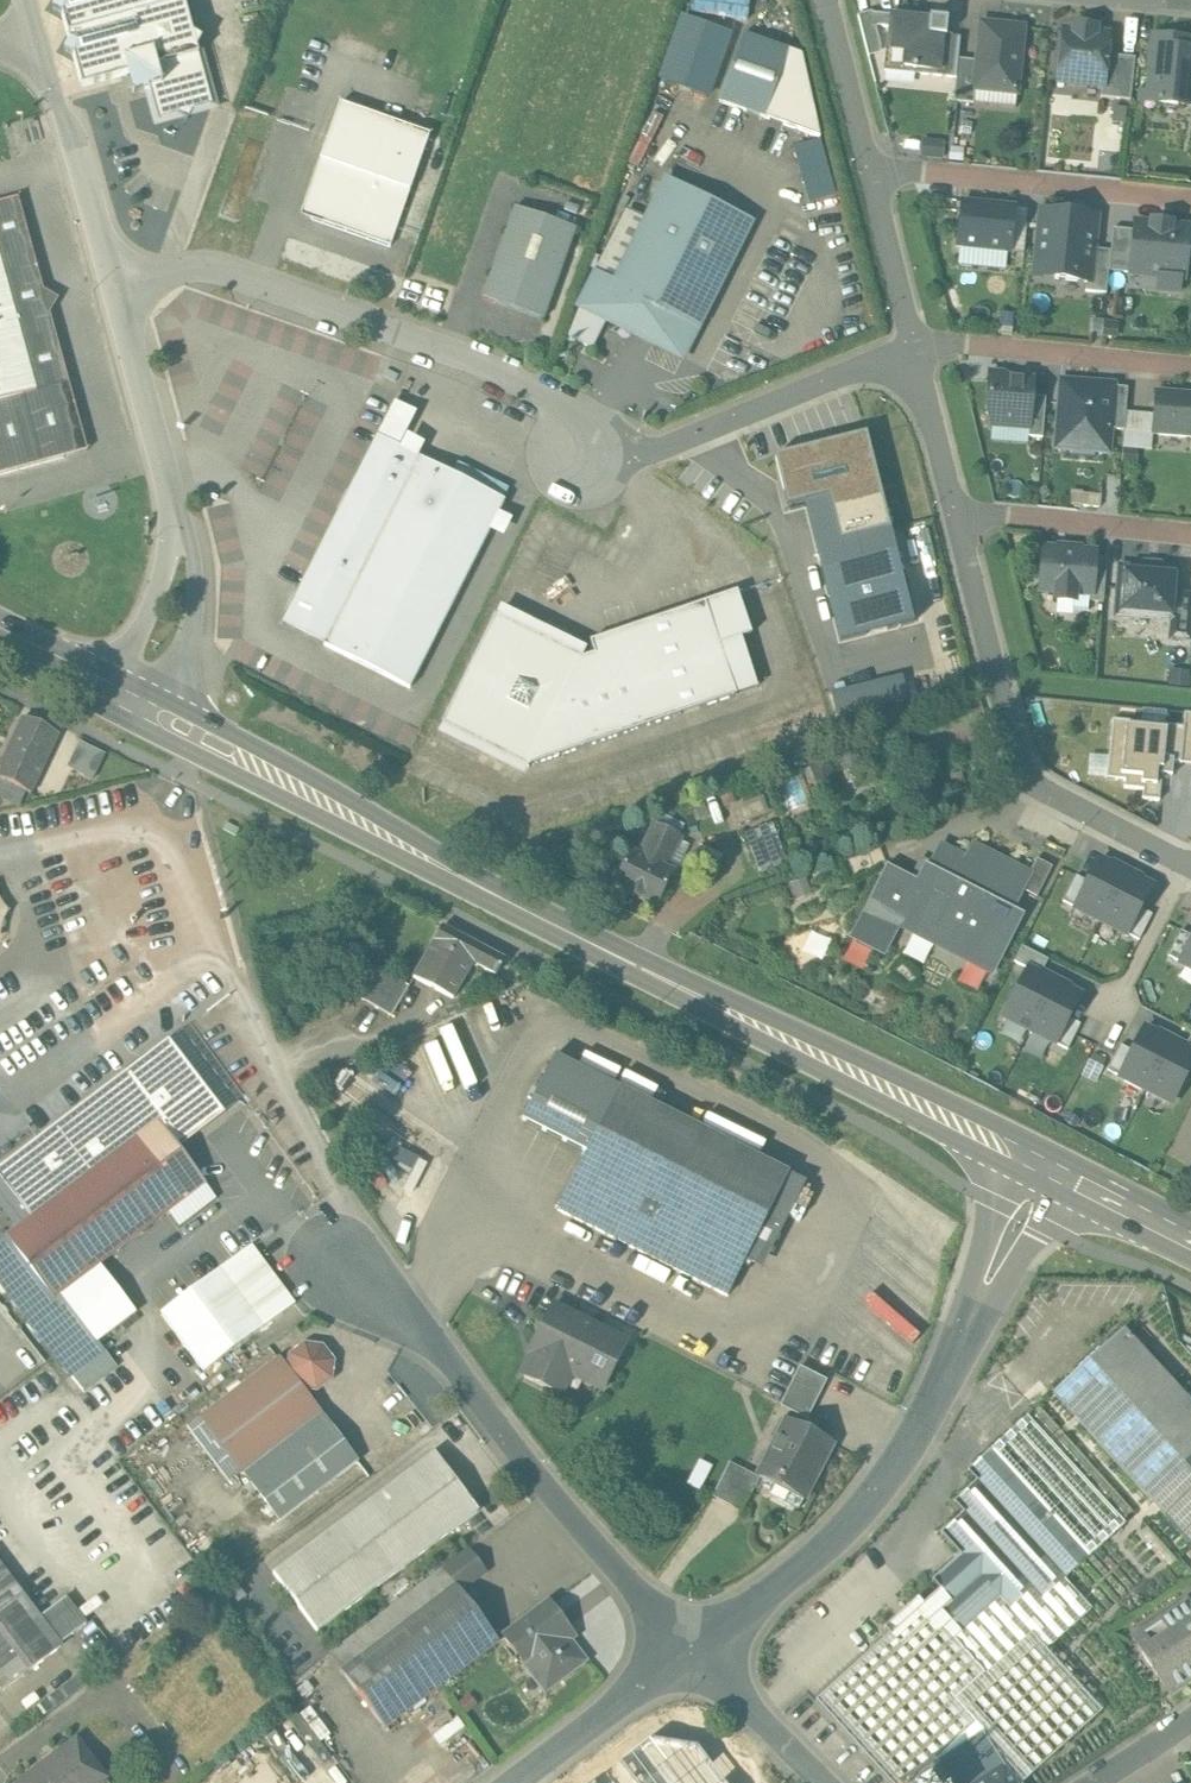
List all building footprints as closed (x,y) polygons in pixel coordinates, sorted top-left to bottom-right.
[(52,8),(61,13),(69,40),(64,50),(73,55),(81,86),(198,55),(197,48),(202,39),(193,34),(184,2),(98,26),(91,0),(57,0),(52,8)] [(98,25),(183,2),(183,0),(91,0),(98,25)] [(858,15),(860,24),(860,25),(866,50),(880,47),(871,12),(858,15)] [(888,27),(889,26),(890,15),(872,13),(875,26),(888,27)] [(890,13),(890,19),(885,70),(955,77),(959,39),(959,38),(941,37),(937,71),(904,68),(905,54),(891,52),(894,19),(929,22),(929,18),(890,13)] [(684,16),(677,35),(661,80),(706,96),(729,32),(684,16)] [(904,68),(933,71),(934,71),(937,71),(940,36),(945,36),(947,19),(930,17),(929,18),(929,22),(894,19),(891,52),(905,54),(904,68)] [(1015,107),(1018,73),(1023,27),(981,23),(973,89),(975,90),(973,103),(974,103),(1015,107)] [(1108,36),(1101,35),(1100,35),(1093,34),(1094,27),(1076,25),(1075,32),(1063,31),(1058,81),(1102,85),(1103,85),(1108,36)] [(818,132),(804,52),(740,31),(717,100),(816,132),(818,132)] [(1150,75),(1149,92),(1158,93),(1157,102),(1190,106),(1190,49),(1189,49),(1190,39),(1155,36),(1150,75)] [(212,105),(205,79),(198,55),(128,74),(133,89),(132,90),(133,92),(134,92),(135,91),(149,87),(158,120),(178,114),(187,119),(192,110),(212,105)] [(1106,55),(1105,66),(1103,85),(1101,85),(1101,86),(1100,97),(1130,100),(1134,58),(1106,55)] [(957,59),(954,101),(972,103),(973,103),(973,102),(975,90),(973,89),(976,61),(958,59),(957,59)] [(429,134),(340,103),(304,204),(311,219),(390,246),(429,134)] [(795,143),(809,201),(837,194),(823,137),(795,143)] [(666,180),(657,198),(646,218),(615,281),(598,273),(582,304),(653,341),(669,311),(698,326),(751,222),(666,180)] [(91,449),(22,193),(0,199),(0,470),(1,473),(91,449)] [(956,249),(1007,254),(1013,204),(961,199),(956,249)] [(576,228),(515,207),(488,282),(497,302),(544,319),(576,228)] [(1097,214),(1039,208),(1032,275),(1090,281),(1097,214)] [(646,218),(642,216),(630,210),(629,210),(598,273),(615,281),(646,218)] [(1131,223),(1126,270),(1177,275),(1181,228),(1131,223)] [(590,346),(592,342),(605,316),(582,305),(569,336),(590,346)] [(669,311),(653,341),(683,356),(698,326),(669,311)] [(984,426),(1025,428),(1027,377),(986,375),(984,426)] [(1108,451),(1112,392),(1113,385),(1061,381),(1056,447),(1108,451)] [(1110,429),(1124,430),(1127,388),(1113,386),(1110,429)] [(1189,395),(1155,393),(1152,433),(1190,436),(1190,396),(1189,395)] [(399,446),(409,425),(410,425),(416,412),(395,402),(376,436),(399,446)] [(805,503),(840,641),(914,623),(866,434),(774,457),(787,508),(805,503)] [(504,500),(463,479),(462,479),(399,446),(376,436),(300,587),(342,609),(333,627),(324,645),(410,687),(504,500)] [(1093,553),(1077,552),(1077,549),(1061,548),(1061,550),(1045,549),(1042,590),(1058,591),(1057,598),(1074,599),(1074,592),(1090,593),(1093,553)] [(1178,572),(1121,568),(1117,614),(1172,619),(1174,619),(1176,595),(1178,572)] [(282,623),(324,645),(333,627),(342,609),(300,587),(282,623)] [(594,654),(583,658),(556,645),(559,640),(545,633),(542,638),(495,615),(442,723),(527,766),(736,695),(719,645),(751,634),(737,592),(590,642),(594,654)] [(1176,595),(1174,619),(1172,619),(1171,638),(1190,639),(1190,623),(1190,596),(1176,595)] [(24,713),(0,760),(0,780),(35,797),(66,734),(24,713)] [(1184,713),(1183,727),(1185,727),(1181,763),(1190,764),(1190,713),(1184,713)] [(1112,720),(1106,778),(1125,780),(1124,787),(1143,789),(1142,799),(1159,800),(1162,775),(1171,775),(1173,762),(1181,763),(1185,727),(1183,727),(1113,720),(1112,720)] [(93,778),(106,752),(81,739),(68,765),(93,778)] [(653,823),(638,853),(631,849),(613,886),(656,907),(674,871),(667,867),(682,837),(653,823)] [(774,823),(759,828),(774,868),(788,863),(774,823)] [(759,828),(746,833),(760,873),(774,868),(759,828)] [(928,866),(898,925),(899,925),(992,973),(1022,913),(1013,909),(1022,890),(1030,875),(1029,874),(973,846),(966,860),(940,847),(930,867),(928,866)] [(1111,862),(1099,855),(1072,909),(1127,936),(1154,883),(1143,878),(1144,876),(1112,860),(1111,862)] [(1037,858),(1029,874),(1030,875),(1022,890),(1037,898),(1053,867),(1037,858)] [(12,930),(0,906),(0,936),(12,930)] [(504,958),(443,927),(413,977),(453,998),(474,962),(495,973),(504,958)] [(1178,963),(1190,970),(1190,937),(1178,963)] [(360,954),(342,983),(363,996),(382,967),(360,954)] [(959,982),(978,991),(986,973),(968,964),(959,982)] [(1040,971),(1028,965),(1001,1018),(1056,1046),(1083,993),(1071,987),(1072,986),(1040,970),(1040,971)] [(411,985),(382,967),(363,996),(393,1015),(411,985)] [(1144,1024),(1117,1077),(1172,1105),(1190,1067),(1190,1048),(1188,1046),(1188,1045),(1157,1029),(1156,1030),(1144,1024)] [(86,1394),(118,1369),(62,1294),(206,1184),(178,1148),(224,1113),(168,1040),(0,1168),(0,1199),(10,1192),(30,1218),(0,1241),(0,1283),(86,1394)] [(803,1182),(620,1090),(620,1088),(554,1055),(522,1120),(586,1152),(557,1210),(727,1296),(743,1265),(758,1272),(803,1182)] [(204,1371),(245,1340),(262,1327),(219,1270),(161,1313),(204,1371)] [(580,1375),(611,1391),(638,1339),(555,1296),(515,1373),(567,1400),(580,1375)] [(1190,1543),(1190,1402),(1126,1330),(1055,1394),(1190,1543)] [(302,1391),(307,1387),(308,1387),(316,1388),(328,1378),(330,1362),(321,1349),(306,1347),(305,1347),(292,1357),(291,1365),(286,1369),(302,1391)] [(356,1462),(291,1375),(290,1375),(277,1358),(202,1416),(280,1520),(356,1462)] [(826,1380),(799,1367),(782,1402),(809,1415),(826,1380)] [(832,1443),(786,1420),(762,1469),(779,1478),(770,1496),(798,1510),(832,1443)] [(1042,1598),(1074,1570),(1074,1569),(1088,1556),(991,1450),(969,1470),(968,1471),(977,1482),(964,1493),(954,1503),(964,1513),(941,1534),(942,1534),(960,1555),(932,1580),(951,1602),(941,1611),(961,1633),(1000,1598),(1001,1599),(1009,1609),(1032,1588),(1033,1588),(1042,1598)] [(434,1452),(273,1573),(317,1632),(478,1511),(434,1452)] [(756,1483),(727,1468),(712,1497),(741,1512),(756,1483)] [(467,1550),(442,1569),(454,1586),(455,1585),(461,1593),(486,1574),(467,1550)] [(0,1566),(0,1687),(3,1691),(61,1647),(60,1645),(86,1625),(66,1598),(39,1618),(0,1566)] [(1000,1598),(995,1603),(994,1604),(962,1633),(961,1634),(960,1633),(953,1639),(984,1673),(1029,1633),(1030,1633),(1045,1649),(1090,1608),(1090,1607),(1064,1579),(1063,1579),(1042,1599),(1042,1598),(1032,1588),(1010,1609),(1009,1608),(1000,1598)] [(932,1580),(796,1707),(870,1782),(875,1782),(984,1673),(953,1639),(960,1633),(941,1611),(951,1602),(932,1580)] [(454,1586),(341,1672),(385,1730),(499,1643),(461,1593),(455,1585),(454,1586)] [(1188,1601),(1132,1638),(1168,1694),(1169,1694),(1190,1679),(1190,1605),(1188,1601)] [(574,1636),(549,1604),(504,1638),(545,1692),(585,1662),(568,1640),(574,1636)] [(914,1780),(909,1782),(1014,1782),(983,1735),(914,1780)] [(20,1782),(99,1782),(105,1778),(76,1741),(20,1782)] [(621,1764),(636,1782),(721,1782),(694,1747),(651,1742),(621,1764)]
